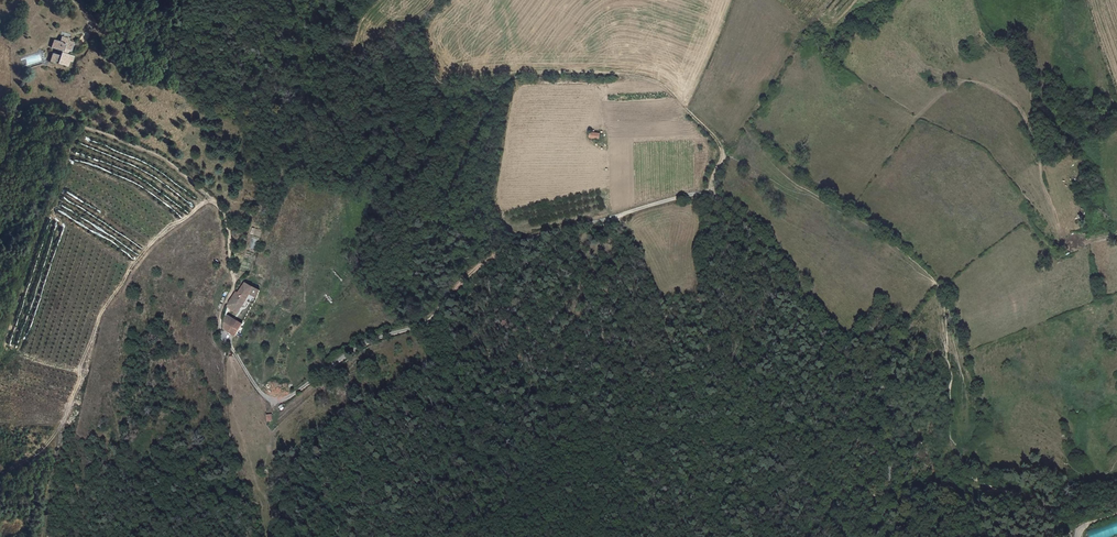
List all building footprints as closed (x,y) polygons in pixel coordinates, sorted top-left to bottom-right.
[(63,41),(56,40),(55,47),(64,50),(63,55),(56,53),(53,62),(62,64),(62,62),(65,63),(65,65),(74,67),(75,62),(77,63),(79,56),(71,55),(72,50),(76,52),(78,42),(73,41),(74,38),(64,36),(63,41)] [(257,289),(249,285),(243,295),(236,306),(234,304),(230,308),(231,309),(240,316),(246,308),(249,303),(251,301),(257,289)] [(265,294),(257,289),(251,301),(258,306),(265,294)] [(228,333),(227,333),(234,336),(239,323),(231,320),(228,333)] [(247,326),(239,323),(234,336),(241,338),(247,326)] [(1116,534),(1116,521),(1087,531),(1089,536),(1108,536),(1116,534)]
